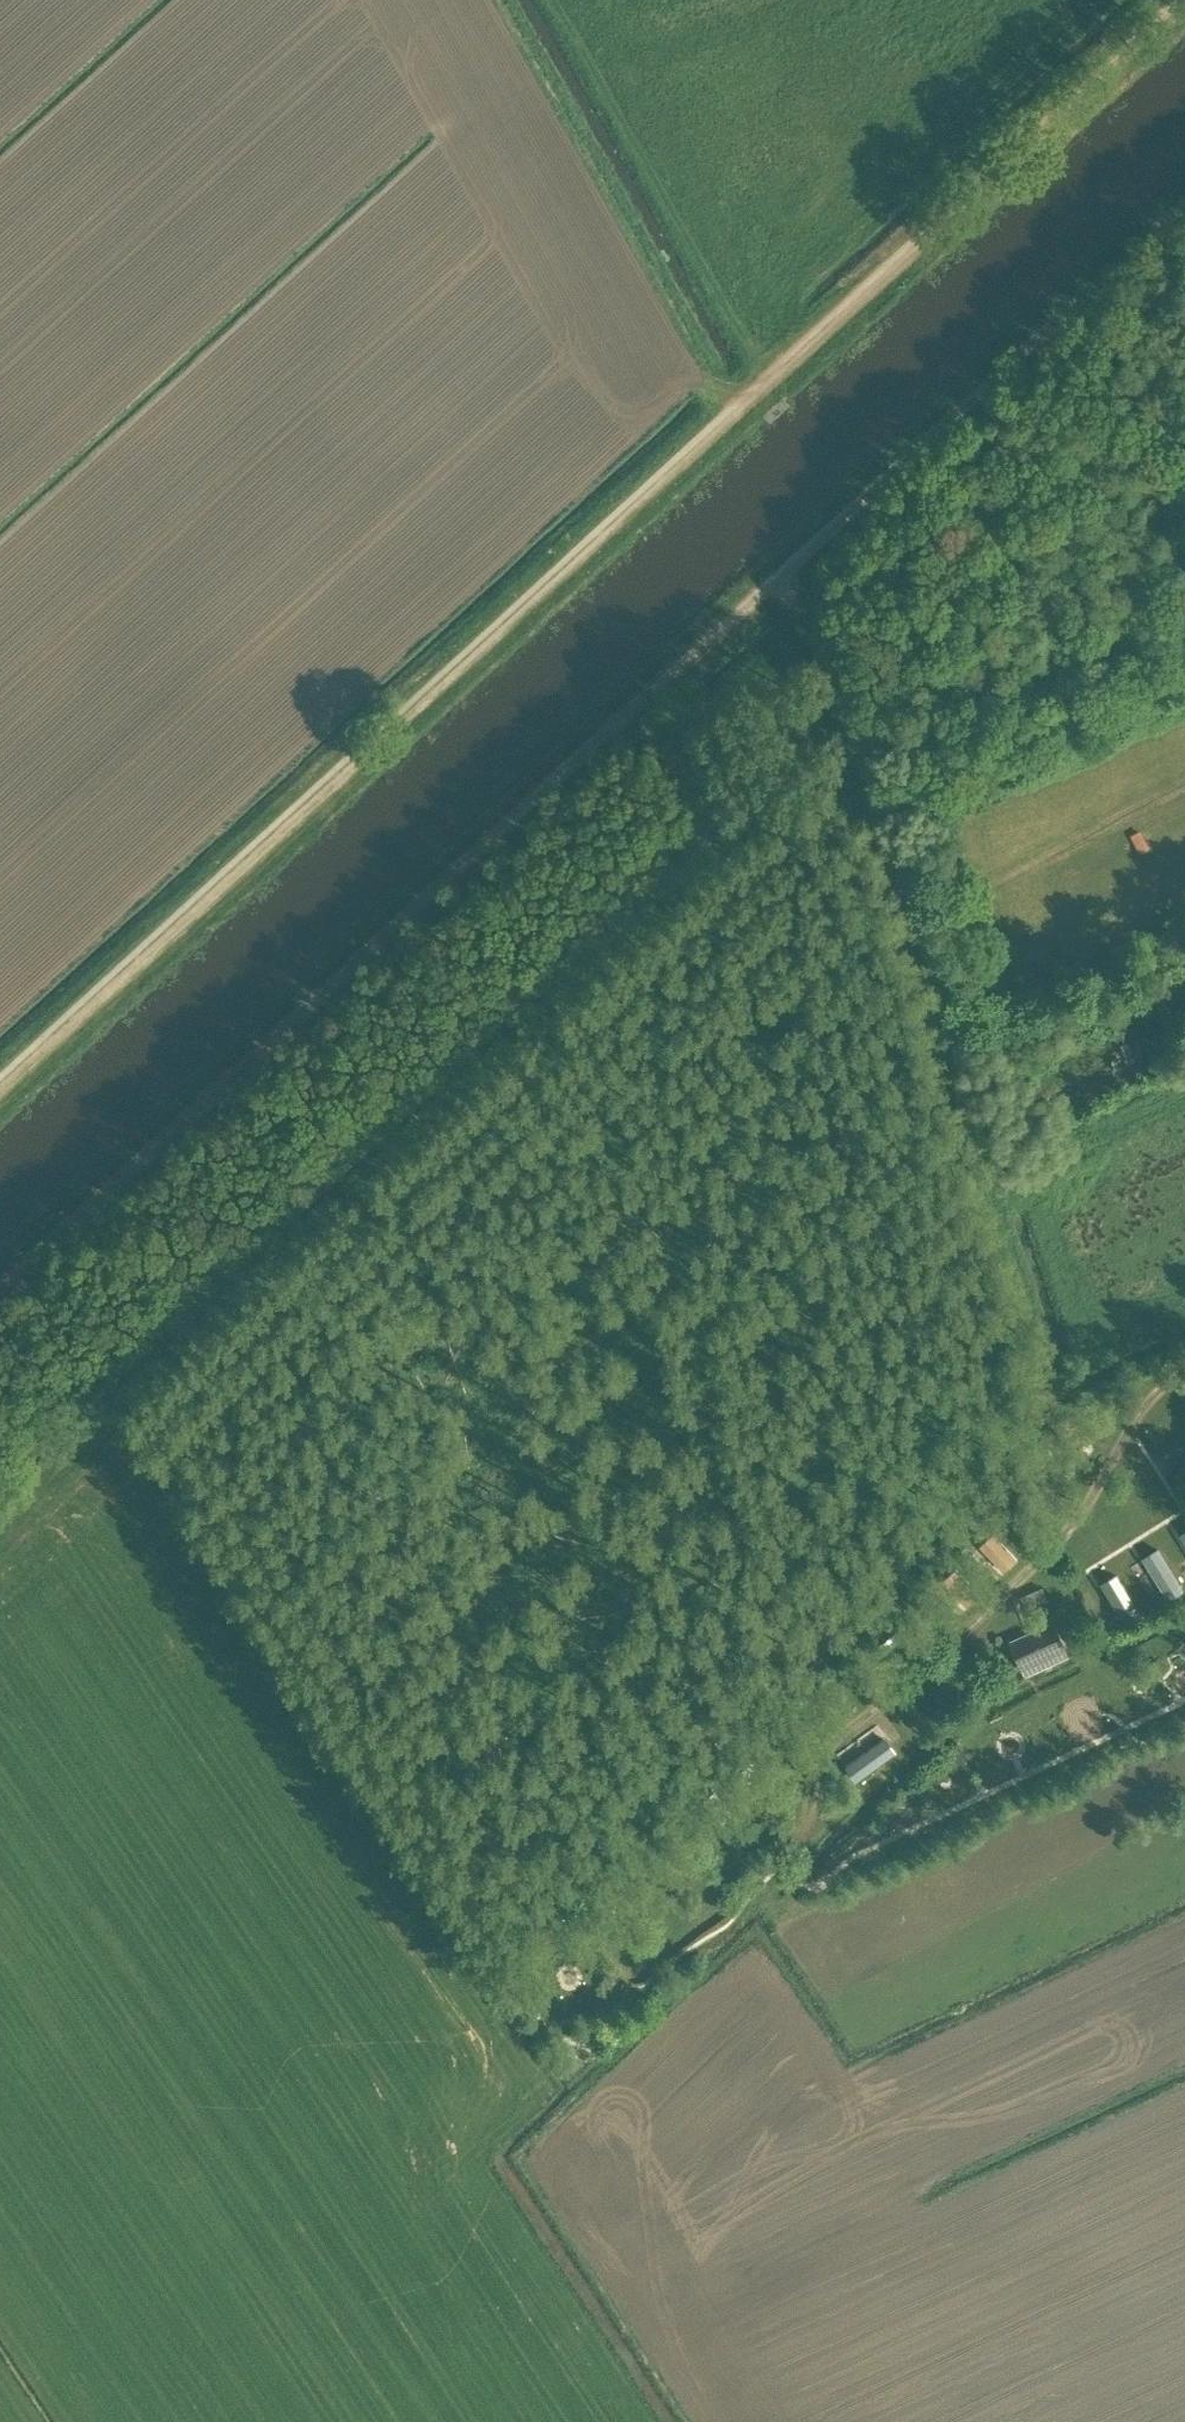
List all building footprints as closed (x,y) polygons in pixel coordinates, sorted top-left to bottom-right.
[(1151,1535),(1184,1589),(1184,1514),(1151,1535)] [(982,1517),(947,1550),(988,1593),(1024,1559),(982,1517)] [(1111,1559),(1145,1615),(1184,1592),(1184,1589),(1151,1535),(1111,1559)] [(1111,1559),(1075,1582),(1106,1638),(1145,1615),(1111,1559)] [(1066,1650),(1053,1621),(1008,1641),(1021,1670),(1030,1666),(1033,1673),(1052,1664),(1049,1657),(1066,1650)] [(891,1705),(835,1754),(862,1793),(922,1744),(891,1705)] [(586,2025),(603,2015),(595,2002),(578,2012),(586,2025)]
